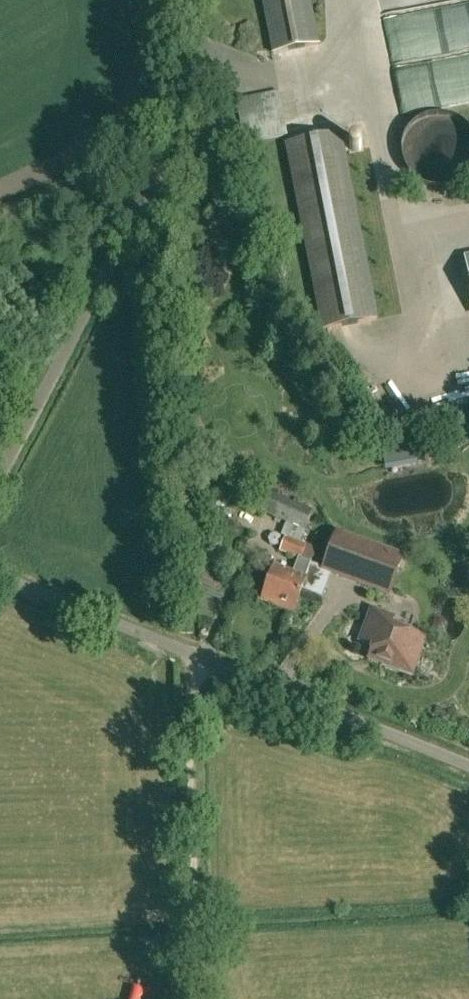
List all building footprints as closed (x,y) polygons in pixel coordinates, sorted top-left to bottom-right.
[(273,53),(318,44),(309,0),(262,0),(273,53)] [(402,146),(401,152),(402,158),(404,163),(406,167),(408,172),(411,175),(414,178),(418,181),(425,185),(429,186),(434,187),(439,188),(444,187),(449,186),(454,184),(459,182),(463,179),(467,175),(468,173),(468,127),(467,125),(460,119),(456,117),(448,114),(444,113),(440,113),(436,113),(431,113),(427,115),(423,116),(416,121),(410,127),(407,130),(404,138),(402,142),(402,146)] [(287,144),(324,330),(377,319),(340,134),(287,144)] [(419,437),(380,448),(386,468),(424,458),(419,437)] [(261,512),(305,530),(312,512),(268,493),(261,512)] [(337,535),(324,568),(389,594),(403,560),(337,535)] [(300,557),(302,558),(307,545),(286,537),(280,550),(300,558),(300,557)] [(300,557),(300,558),(294,573),(274,564),(259,600),(292,613),(312,562),(302,558),(300,557)] [(371,610),(359,643),(372,648),(367,661),(411,678),(425,641),(391,628),(394,619),(371,610)]
